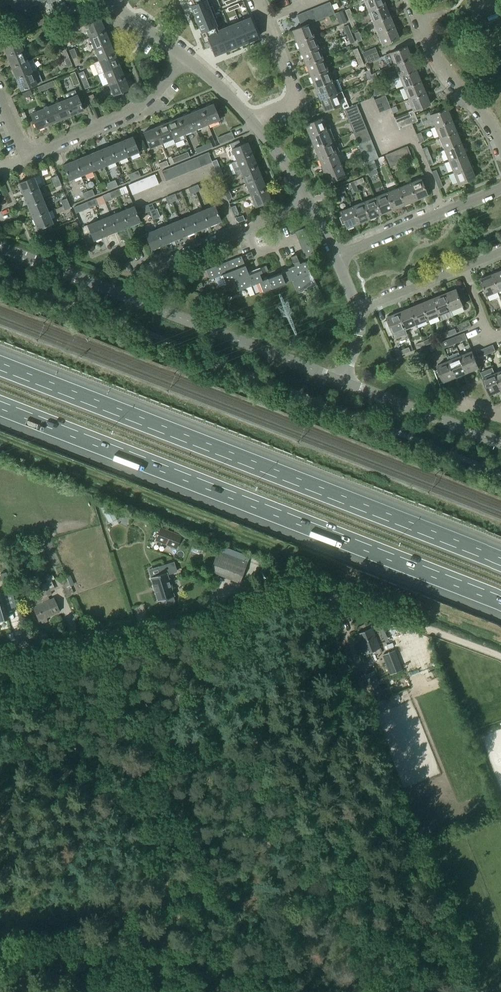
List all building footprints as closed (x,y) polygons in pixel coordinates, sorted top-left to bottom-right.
[(28,12),(23,0),(10,0),(16,17),(28,12)] [(32,11),(30,6),(38,3),(37,0),(23,0),(28,12),(32,11)] [(205,42),(208,41),(214,55),(225,51),(217,32),(218,31),(217,29),(213,19),(211,13),(208,7),(205,0),(188,0),(205,42)] [(384,5),(382,0),(363,0),(362,0),(367,12),(384,5)] [(468,13),(471,20),(473,20),(474,22),(485,17),(487,22),(500,18),(493,0),(481,0),(481,2),(469,7),(470,12),(468,13)] [(328,17),(334,14),(329,3),(324,5),(328,17)] [(323,19),(328,17),(324,5),(318,7),(323,19)] [(372,23),(389,17),(384,5),(367,12),(372,23)] [(61,17),(75,12),(73,6),(59,11),(61,17)] [(318,21),(323,19),(318,7),(313,9),(318,21)] [(312,23),(318,21),(313,9),(308,11),(312,23)] [(296,43),(313,36),(308,25),(312,23),(308,11),(301,14),(306,26),(301,28),(292,31),(296,43)] [(301,28),(306,26),(301,14),(296,16),(301,28)] [(250,16),(238,21),(247,42),(258,37),(250,16)] [(376,35),(393,28),(389,17),(372,23),(376,35)] [(89,38),(105,32),(100,20),(85,27),(89,38)] [(18,35),(23,33),(18,21),(13,23),(18,35)] [(238,21),(228,25),(236,46),(247,42),(238,21)] [(63,35),(74,30),(72,25),(60,30),(63,35)] [(217,29),(218,31),(217,32),(225,51),(236,46),(228,25),(217,29)] [(381,47),(398,40),(393,28),(376,35),(381,47)] [(94,50),(110,43),(105,32),(89,38),(94,50)] [(301,54),(317,48),(313,36),(296,43),(301,54)] [(7,56),(22,50),(18,38),(2,45),(7,56)] [(98,61),(114,54),(110,43),(94,50),(98,61)] [(482,46),(475,49),(478,55),(485,53),(482,46)] [(393,66),(410,59),(406,47),(384,56),(388,68),(393,66)] [(306,66),(322,60),(317,48),(301,54),(306,66)] [(364,59),(377,53),(375,48),(361,53),(364,59)] [(11,68),(27,61),(22,50),(7,56),(11,68)] [(366,64),(379,59),(377,53),(364,59),(366,64)] [(103,73),(119,66),(114,54),(98,61),(99,61),(93,64),(98,75),(103,72),(103,73)] [(67,68),(72,66),(69,58),(64,60),(67,68)] [(37,70),(33,59),(27,62),(27,61),(11,68),(16,79),(37,70)] [(398,77),(415,70),(410,59),(393,66),(398,77)] [(310,78),(327,71),(322,60),(306,66),(310,78)] [(108,84),(124,77),(119,66),(103,73),(108,84)] [(21,91),(37,85),(42,82),(37,70),(16,79),(21,91)] [(402,89),(419,82),(415,70),(398,77),(402,89)] [(315,89),(331,82),(327,71),(310,78),(315,89)] [(74,86),(79,84),(75,73),(69,75),(74,86)] [(373,84),(378,82),(374,73),(370,75),(370,76),(371,79),(373,84)] [(122,92),(129,90),(124,77),(108,84),(113,96),(122,92)] [(342,91),(338,80),(331,82),(315,89),(319,100),(342,91)] [(407,100),(424,93),(419,82),(402,89),(407,100)] [(83,111),(77,95),(75,91),(63,96),(65,100),(71,116),(83,111)] [(349,107),(342,91),(319,100),(324,112),(341,105),(343,110),(345,115),(358,110),(356,105),(349,107)] [(122,92),(113,96),(115,102),(125,98),(122,92)] [(412,112),(429,105),(424,93),(407,100),(412,112)] [(384,111),(390,109),(384,96),(379,98),(384,111)] [(379,113),(384,111),(379,98),(374,101),(379,113)] [(60,120),(71,116),(65,100),(54,105),(60,120)] [(49,125),(60,120),(54,105),(42,110),(49,125)] [(207,125),(219,121),(212,105),(201,110),(207,125)] [(434,128),(450,121),(446,109),(429,116),(434,128)] [(37,130),(49,125),(42,110),(31,114),(37,130)] [(196,130),(207,125),(201,110),(190,114),(196,130)] [(345,115),(348,121),(360,116),(358,110),(345,115)] [(396,124),(409,118),(407,113),(393,118),(396,124)] [(190,114),(178,119),(184,134),(185,134),(196,130),(190,114)] [(350,126),(362,121),(360,116),(348,121),(350,126)] [(309,137),(330,129),(326,117),(304,126),(309,137)] [(398,129),(411,124),(409,118),(396,124),(398,129)] [(184,134),(178,119),(167,124),(173,139),(175,144),(187,139),(185,134),(184,134)] [(350,126),(352,132),(365,126),(362,121),(350,126)] [(438,139),(455,132),(450,121),(434,128),(438,139)] [(161,144),(173,139),(167,124),(155,128),(161,144)] [(149,149),(161,144),(155,128),(143,133),(149,149)] [(314,149),(335,140),(330,129),(309,137),(314,149)] [(353,134),(355,139),(368,134),(366,129),(353,134)] [(443,150),(459,144),(455,132),(438,139),(443,150)] [(219,145),(228,142),(233,139),(231,133),(216,139),(219,145)] [(355,139),(358,145),(370,140),(368,134),(355,139)] [(126,158),(138,153),(132,138),(120,142),(126,158)] [(335,154),(340,152),(335,140),(314,149),(318,160),(335,154)] [(358,145),(361,153),(373,148),(370,140),(358,145)] [(240,146),(238,141),(229,145),(236,161),(236,162),(251,155),(246,143),(240,146)] [(115,162),(126,158),(120,142),(109,147),(115,162)] [(448,162),(464,156),(459,144),(443,150),(448,162)] [(196,155),(205,151),(203,146),(194,150),(196,155)] [(103,167),(115,162),(109,147),(97,151),(103,167)] [(406,162),(412,160),(407,147),(401,149),(406,162)] [(361,153),(363,159),(376,154),(373,148),(361,153)] [(401,164),(406,162),(401,149),(396,151),(401,164)] [(92,171),(103,167),(97,151),(86,156),(92,171)] [(395,166),(401,164),(396,151),(390,153),(395,166)] [(206,166),(211,164),(212,163),(211,163),(207,153),(202,155),(206,166)] [(390,168),(395,166),(390,153),(385,155),(390,168)] [(323,172),(339,165),(335,154),(318,160),(323,172)] [(365,163),(377,158),(376,154),(363,159),(365,163)] [(173,164),(182,160),(180,155),(171,159),(173,164)] [(201,168),(206,166),(202,155),(197,158),(201,168)] [(256,167),(251,155),(236,162),(236,161),(231,163),(235,175),(240,173),(256,167)] [(80,176),(92,171),(86,156),(74,160),(80,176)] [(452,174),(469,167),(464,156),(448,162),(452,174)] [(196,170),(201,168),(197,158),(192,160),(196,170)] [(69,181),(80,176),(74,160),(62,165),(69,181)] [(191,172),(196,170),(192,160),(187,162),(191,172)] [(160,169),(168,166),(166,161),(158,165),(160,169)] [(214,170),(219,168),(216,161),(211,163),(212,163),(211,164),(214,170)] [(186,174),(191,172),(187,162),(182,164),(186,174)] [(180,176),(186,174),(182,164),(176,166),(180,176)] [(328,184),(344,177),(339,165),(323,172),(328,184)] [(176,178),(180,176),(176,166),(171,168),(176,178)] [(245,184),(260,178),(256,167),(240,173),(245,184)] [(457,185),(474,179),(469,167),(452,174),(457,185)] [(171,180),(176,178),(171,168),(166,170),(171,180)] [(218,179),(223,177),(219,168),(214,170),(218,179)] [(165,182),(171,180),(166,170),(161,172),(165,182)] [(154,175),(149,177),(153,187),(158,185),(154,175)] [(23,195),(38,189),(33,177),(18,183),(23,195)] [(148,189),(153,187),(149,177),(144,179),(148,189)] [(250,196),(265,190),(260,178),(245,184),(250,196)] [(356,186),(364,183),(362,178),(354,182),(356,186)] [(143,191),(148,189),(144,179),(139,181),(143,191)] [(429,190),(424,179),(420,180),(408,185),(415,201),(427,196),(425,192),(429,190)] [(138,193),(143,191),(139,181),(134,183),(138,193)] [(132,196),(138,193),(134,183),(128,186),(132,196)] [(403,206),(415,201),(408,185),(396,189),(403,206)] [(333,197),(344,193),(342,186),(330,191),(333,197)] [(27,207),(43,201),(38,189),(23,195),(27,207)] [(391,210),(403,206),(396,189),(385,194),(391,210)] [(254,208),(270,201),(265,190),(250,196),(254,208)] [(380,215),(391,210),(385,194),(374,198),(380,215)] [(369,220),(380,215),(374,198),(362,203),(369,220)] [(32,218),(47,212),(43,201),(27,207),(32,218)] [(357,224),(369,220),(362,203),(350,208),(357,224)] [(209,226),(220,222),(214,206),(202,211),(209,226)] [(128,227),(140,223),(133,207),(122,212),(128,227)] [(339,212),(341,217),(339,218),(341,225),(344,224),(346,229),(357,224),(350,208),(339,212)] [(197,231),(209,226),(202,211),(191,216),(197,231)] [(37,230),(52,224),(47,212),(32,218),(37,230)] [(117,232),(128,227),(122,212),(110,216),(117,232)] [(105,237),(117,232),(110,216),(99,221),(105,237)] [(186,236),(197,231),(191,216),(180,220),(186,236)] [(174,240),(186,236),(180,220),(168,225),(174,240)] [(93,241),(105,237),(99,221),(87,226),(93,241)] [(163,245),(174,240),(168,225),(157,230),(163,245)] [(151,250),(163,245),(157,230),(145,235),(151,250)] [(220,275),(244,265),(241,257),(227,262),(229,267),(224,269),(222,264),(205,271),(208,280),(221,275),(220,275)] [(306,290),(316,286),(306,262),(296,265),(306,290)] [(225,285),(234,282),(233,281),(248,275),(244,265),(220,275),(221,275),(225,285)] [(296,294),(306,290),(296,265),(286,269),(296,294)] [(237,291),(250,286),(261,281),(257,271),(248,275),(233,281),(234,282),(237,291)] [(500,290),(500,271),(492,275),(499,291),(500,290)] [(254,296),(284,284),(286,283),(282,273),(261,281),(250,286),(254,296)] [(487,296),(499,291),(492,275),(480,280),(487,296)] [(451,311),(462,306),(456,290),(444,294),(451,311)] [(440,316),(451,311),(444,294),(433,299),(440,316)] [(428,320),(440,316),(433,299),(422,304),(428,320)] [(417,325),(428,320),(422,304),(410,308),(417,325)] [(406,329),(417,325),(410,308),(399,313),(406,329)] [(395,339),(407,334),(405,330),(406,329),(399,313),(387,318),(388,320),(383,322),(389,336),(393,334),(395,339)] [(459,332),(463,330),(471,327),(468,321),(457,326),(459,332)] [(455,344),(467,339),(464,333),(453,338),(455,344)] [(450,346),(455,344),(453,338),(447,340),(450,346)] [(487,354),(495,351),(493,345),(485,348),(487,354)] [(478,358),(487,354),(485,348),(476,352),(478,358)] [(467,373),(478,368),(472,352),(460,356),(467,373)] [(456,378),(467,373),(460,356),(449,361),(456,378)] [(440,384),(444,383),(456,378),(449,361),(437,366),(438,369),(434,370),(440,384)] [(490,395),(500,391),(500,389),(495,374),(483,379),(490,395)] [(108,522),(116,519),(107,501),(99,505),(108,522)] [(161,528),(156,540),(176,548),(181,536),(161,528)] [(240,581),(247,563),(218,551),(210,570),(240,581)] [(158,601),(164,599),(166,603),(169,604),(172,603),(174,600),(173,596),(174,596),(172,590),(173,589),(169,578),(168,579),(167,574),(177,571),(174,561),(159,565),(162,573),(150,577),(158,601)] [(0,571),(6,569),(9,578),(2,580),(7,595),(13,593),(16,603),(15,604),(17,604),(7,569),(0,571)] [(67,577),(59,580),(66,596),(73,593),(67,577)] [(44,603),(42,599),(51,595),(46,583),(30,590),(37,606),(33,608),(39,621),(40,621),(42,624),(47,622),(46,618),(59,612),(53,599),(44,603)] [(32,601),(30,595),(24,598),(27,603),(32,601)] [(0,596),(0,623),(8,620),(1,596),(0,596)] [(363,654),(379,648),(372,629),(356,635),(363,654)] [(384,655),(391,674),(400,671),(393,652),(384,655)] [(376,674),(365,678),(375,703),(386,699),(376,674)]
